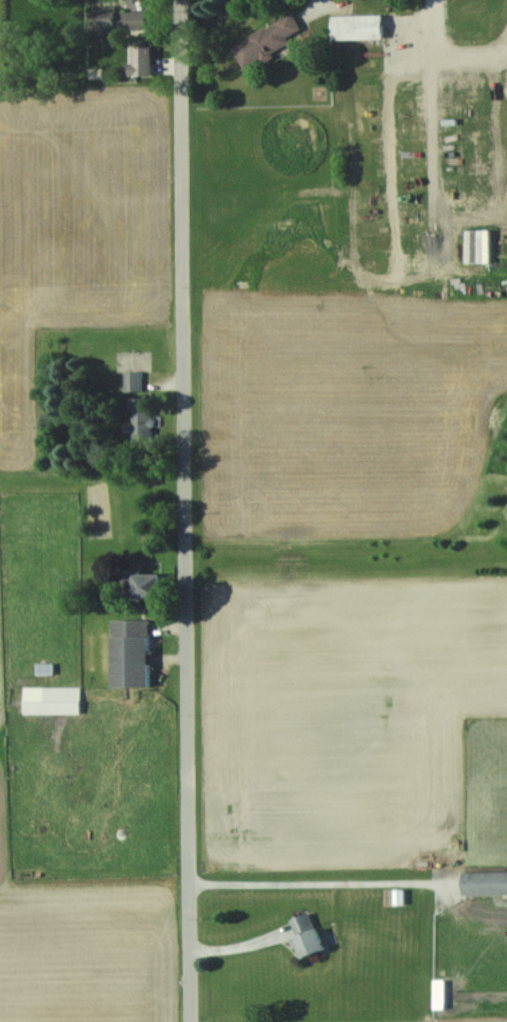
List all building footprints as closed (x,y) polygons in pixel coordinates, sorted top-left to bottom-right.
[(117,10),(117,6),(95,5),(95,28),(146,29),(146,11),(117,10)] [(232,45),(246,69),(293,44),(289,36),(302,29),(293,12),(232,45)] [(384,37),(383,14),(333,15),(333,39),(384,37)] [(153,75),(153,46),(131,45),(130,75),(153,75)] [(491,262),(490,229),(466,229),(466,262),(491,262)] [(142,391),(142,371),(125,371),(125,390),(142,391)] [(132,398),(133,422),(126,423),(127,431),(133,431),(134,437),(153,436),(151,397),(132,398)] [(162,573),(136,573),(136,598),(161,598),(162,573)] [(151,686),(150,619),(115,620),(116,686),(151,686)] [(81,687),(25,686),(24,713),(81,713),(81,687)] [(463,871),(463,894),(506,894),(506,871),(463,871)] [(326,948),(311,911),(290,919),(305,956),(326,948)]
